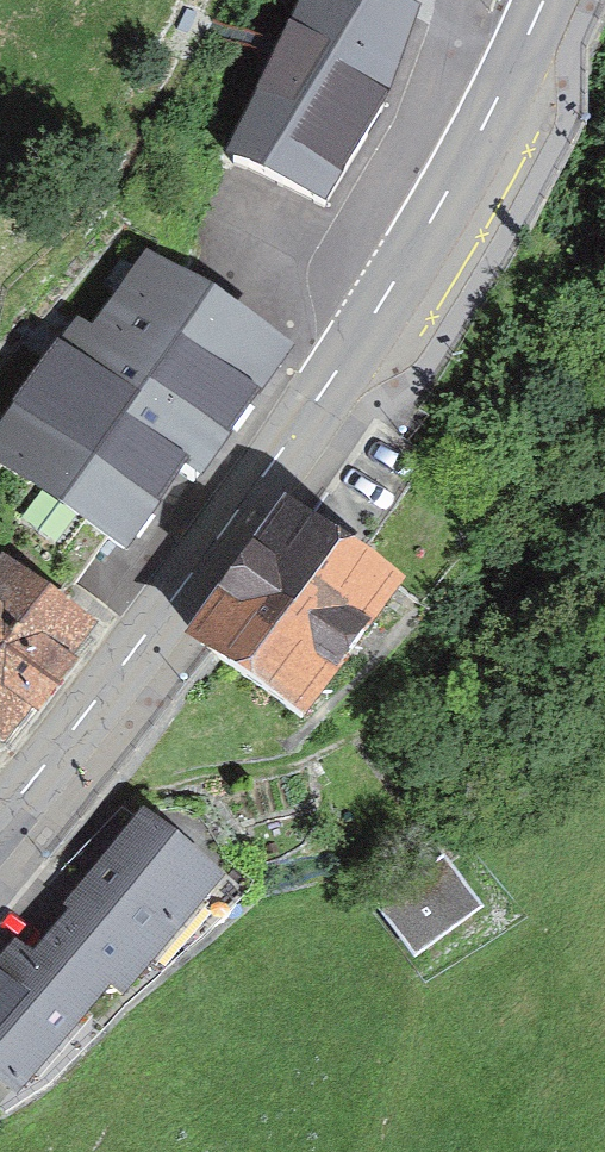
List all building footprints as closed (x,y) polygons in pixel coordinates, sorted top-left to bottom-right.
[(352,0),(311,0),(232,169),(321,209),(383,104),(407,26),(352,0)] [(283,353),(146,255),(92,331),(79,321),(0,431),(0,451),(132,545),(186,469),(195,475),(283,353)] [(402,586),(299,514),(207,645),(310,717),(402,586)] [(91,630),(2,560),(0,563),(0,742),(2,743),(91,630)] [(152,819),(51,936),(109,986),(122,997),(223,879),(152,819)] [(481,910),(442,857),(375,905),(414,959),(481,910)] [(51,936),(33,958),(16,943),(0,961),(0,1082),(16,1095),(109,986),(51,936)]
